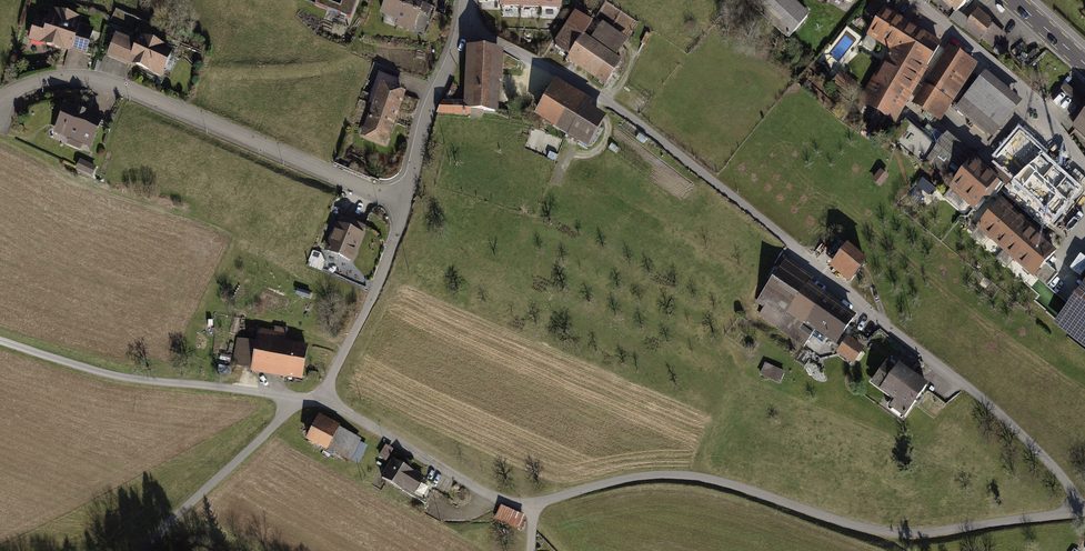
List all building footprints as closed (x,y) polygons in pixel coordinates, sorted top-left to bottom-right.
[(312,4),(348,18),(355,0),(314,0),(312,4)] [(412,31),(420,13),(426,15),(430,6),(422,3),(423,0),(383,0),(378,13),(395,19),(394,24),(412,31)] [(478,0),(499,1),(498,6),(560,9),(561,0),(478,0)] [(743,1),(787,40),(808,16),(790,0),(744,0),(743,1)] [(874,21),(883,7),(889,11),(891,8),(893,9),(899,0),(873,0),(863,12),(874,21)] [(954,11),(956,13),(957,12),(967,0),(941,0),(954,11)] [(36,15),(28,39),(64,51),(64,49),(69,51),(69,49),(71,50),(72,48),(86,53),(94,27),(80,23),(82,16),(51,6),(47,19),(36,15)] [(893,121),(895,123),(928,69),(927,68),(942,43),(889,11),(883,7),(874,21),(865,36),(889,51),(858,100),(861,102),(856,109),(889,129),(893,121)] [(566,58),(605,85),(622,60),(616,56),(628,39),(602,21),(590,38),(584,34),(592,21),(574,9),(552,43),(568,54),(566,58)] [(968,20),(963,28),(980,41),(981,39),(995,49),(997,46),(1006,35),(1003,32),(1002,33),(988,22),(990,19),(978,9),(968,20)] [(963,28),(968,20),(957,12),(956,13),(954,11),(949,18),(962,29),(963,28)] [(994,21),(990,19),(988,22),(1002,33),(1003,32),(1007,28),(995,19),(994,21)] [(115,32),(106,55),(135,67),(136,65),(161,75),(172,47),(140,34),(137,41),(115,32)] [(502,48),(465,45),(463,101),(442,100),(436,113),(470,115),(470,109),(498,111),(499,81),(501,81),(502,48)] [(911,103),(940,122),(977,64),(949,46),(911,103)] [(1011,56),(997,46),(995,49),(993,52),(1007,62),(1011,56)] [(831,82),(849,97),(858,86),(839,71),(831,82)] [(985,71),(954,109),(986,136),(988,134),(993,138),(1022,102),(985,71)] [(359,136),(385,145),(405,92),(395,88),(398,80),(378,72),(368,102),(371,103),(359,136)] [(556,78),(534,115),(587,147),(606,115),(590,106),(594,101),(556,78)] [(1071,127),(1084,139),(1084,97),(1083,99),(1065,83),(1051,100),(1076,122),(1071,127)] [(65,101),(53,132),(69,138),(67,143),(80,149),(82,143),(90,147),(103,115),(80,106),(79,107),(65,101)] [(907,117),(904,120),(936,147),(944,138),(935,130),(930,136),(907,117)] [(925,161),(936,147),(904,120),(892,137),(923,163),(925,161)] [(971,206),(974,209),(982,199),(984,201),(987,201),(1000,184),(996,181),(998,180),(986,170),(988,167),(947,134),(944,138),(936,147),(925,161),(940,172),(935,177),(944,185),(949,180),(953,183),(948,188),(949,189),(943,197),(964,214),(971,206)] [(988,167),(986,170),(998,180),(996,181),(1000,184),(1004,187),(1019,175),(1018,173),(1020,172),(999,154),(988,167)] [(1039,156),(1020,172),(1018,173),(1019,175),(1031,190),(1035,189),(1045,200),(1066,183),(1059,174),(1054,174),(1039,156)] [(96,166),(80,158),(75,168),(92,176),(96,166)] [(888,177),(879,170),(871,181),(880,188),(888,177)] [(934,189),(922,179),(916,187),(928,196),(934,189)] [(1014,261),(1033,278),(1035,276),(1047,286),(1058,274),(1046,264),(1056,252),(1042,239),(1044,237),(1033,227),(1031,229),(1023,222),(1025,220),(1020,215),(1018,217),(1011,211),(1013,209),(1001,198),(975,227),(976,228),(969,236),(983,248),(990,239),(1003,251),(996,259),(1007,269),(1014,261)] [(341,214),(340,216),(343,217),(345,214),(341,206),(336,204),(335,207),(339,209),(341,214)] [(322,250),(353,263),(365,234),(362,233),(365,226),(343,217),(340,216),(338,222),(335,221),(322,250)] [(846,245),(828,266),(849,283),(866,262),(846,245)] [(321,253),(313,250),(306,266),(321,272),(324,263),(321,253)] [(813,278),(785,260),(755,303),(763,308),(758,316),(803,347),(813,332),(835,347),(856,317),(808,284),(813,278)] [(1053,324),(1084,350),(1084,283),(1053,324)] [(251,369),(250,373),(303,381),(309,344),(284,340),(286,326),(274,325),(273,330),(257,327),(251,369)] [(231,365),(251,369),(257,327),(252,327),(250,339),(236,336),(231,365)] [(835,353),(853,365),(865,348),(847,336),(835,353)] [(927,386),(898,364),(895,368),(886,362),(870,384),(878,390),(878,391),(892,402),(888,408),(903,419),(927,386)] [(765,363),(759,375),(779,385),(785,372),(765,363)] [(339,425),(318,414),(304,440),(326,451),(327,449),(339,427),(339,425)] [(339,427),(327,449),(349,461),(361,439),(339,427)] [(385,445),(378,457),(385,462),(393,449),(385,445)] [(391,458),(380,478),(402,491),(404,489),(413,495),(424,476),(415,471),(413,471),(409,469),(412,463),(403,458),(400,463),(391,458)] [(501,505),(495,519),(518,530),(525,517),(501,505)]
